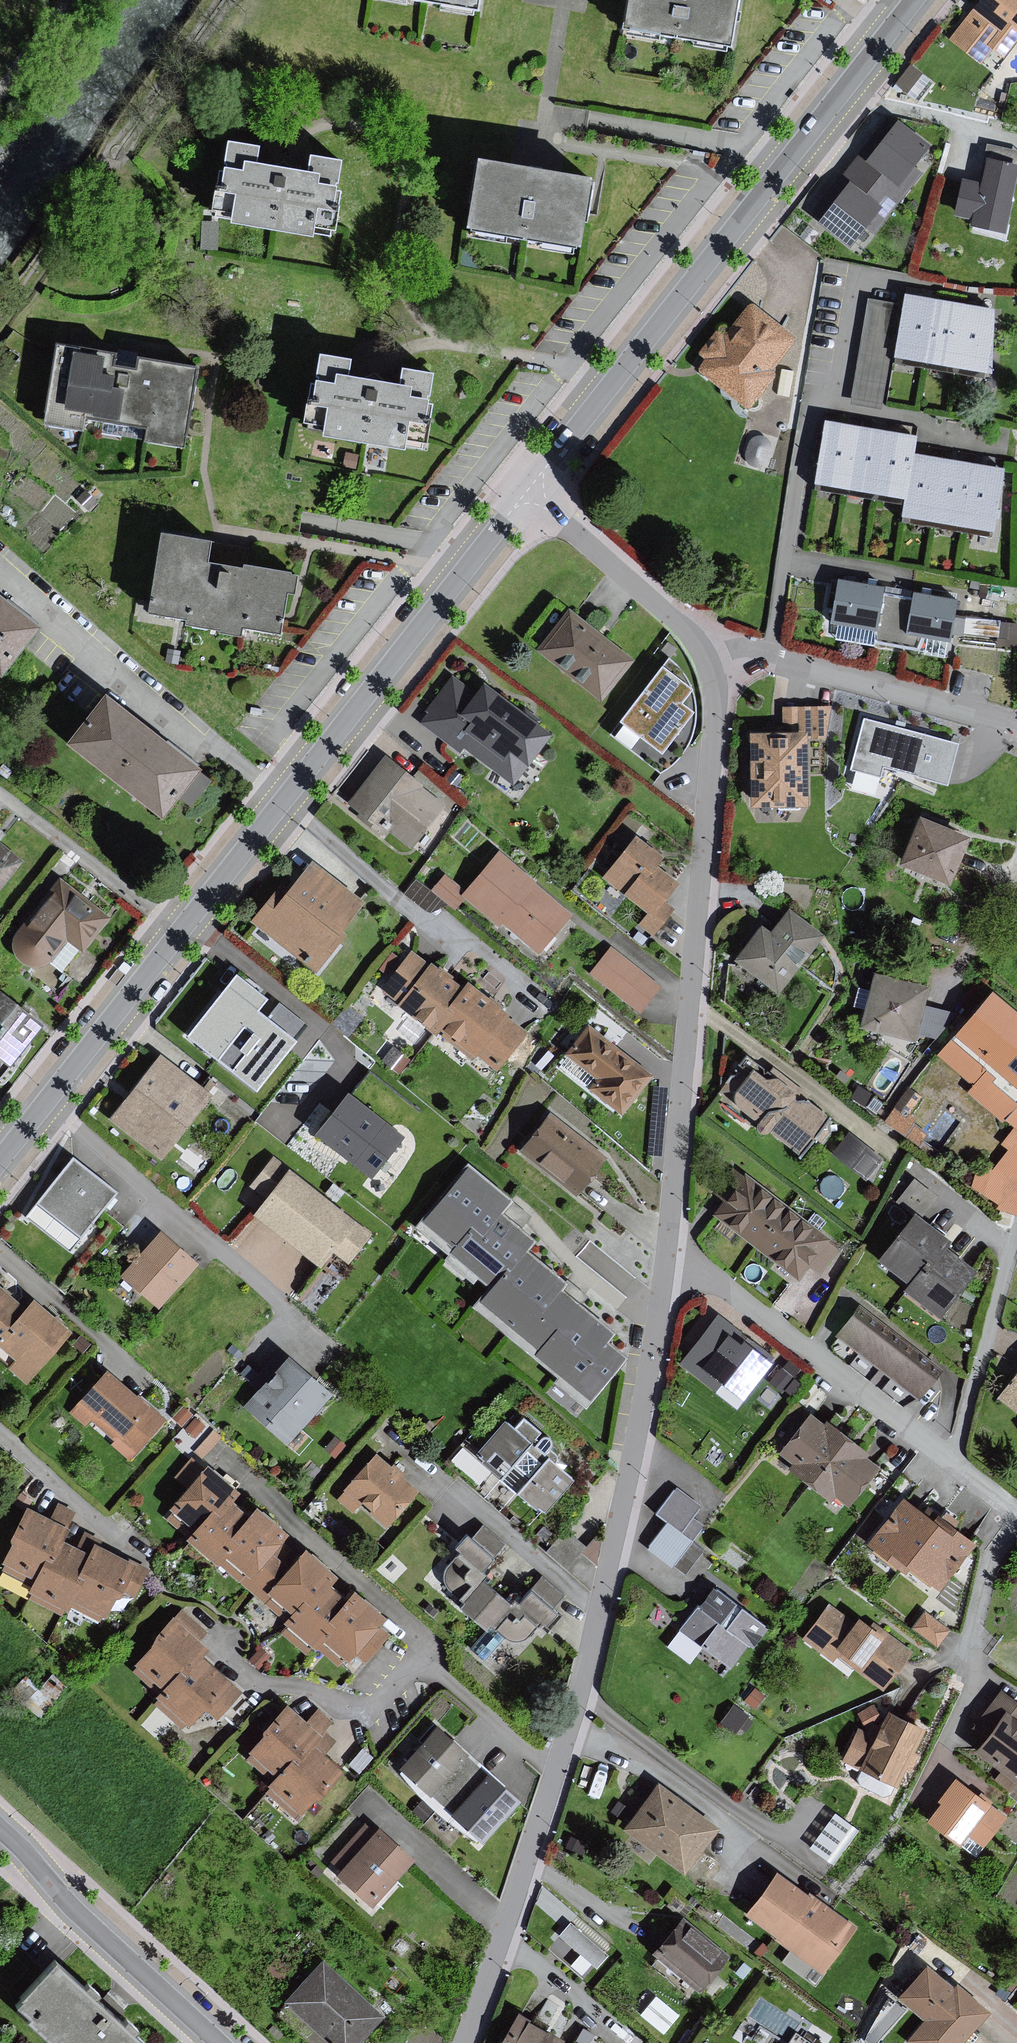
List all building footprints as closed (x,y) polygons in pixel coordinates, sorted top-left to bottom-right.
[(627,23),(727,40),(734,0),(630,0),(627,23)] [(947,38),(977,63),(993,45),(1006,56),(1016,43),(1016,0),(980,0),(947,38)] [(931,79),(910,65),(896,83),(918,99),(931,79)] [(871,133),(850,162),(902,200),(924,171),(911,162),(927,141),(899,120),(883,141),(871,133)] [(254,142),(223,137),(209,211),(226,214),(224,221),(307,236),(308,229),(326,232),(340,157),(306,151),(303,169),(279,165),(251,160),(254,142)] [(535,170),(483,161),(471,226),(579,244),(590,179),(535,170)] [(1004,231),(1016,166),(989,161),(985,182),(985,184),(964,180),(957,213),(974,216),(972,224),(1004,231)] [(902,200),(850,162),(824,196),(833,203),(816,224),(852,251),(870,228),(878,233),(902,200)] [(800,332),(756,296),(728,330),(720,324),(701,347),(708,353),(700,363),(752,405),(781,369),(774,363),(800,332)] [(925,300),(907,297),(898,355),(985,369),(994,311),(973,308),(955,305),(925,300)] [(114,351),(56,342),(43,423),(83,429),(85,413),(146,423),(144,438),(183,444),(196,366),(137,357),(135,367),(123,365),(112,363),(114,351)] [(354,358),(319,353),(314,386),(310,385),(304,424),(308,425),(307,428),(324,431),(323,436),(405,450),(406,441),(425,444),(432,405),(426,404),(428,395),(430,395),(433,375),(402,370),(400,386),(380,383),(351,378),(354,358)] [(841,491),(852,424),(822,420),(811,486),(841,491)] [(874,496),(885,430),(852,424),(841,491),(874,496)] [(916,435),(885,430),(874,496),(905,501),(913,454),(916,435)] [(771,446),(756,445),(756,467),(771,467),(771,446)] [(943,459),(913,454),(905,501),(902,520),(933,524),(943,459)] [(968,463),(943,459),(933,524),(957,528),(968,463)] [(1002,468),(968,463),(957,528),(991,534),(1002,468)] [(207,537),(156,530),(144,612),(184,617),(183,627),(239,635),(241,625),(279,631),(284,591),(293,592),(296,568),(240,560),(239,567),(223,565),(204,562),(207,537)] [(880,585),(832,577),(824,621),(872,629),(880,585)] [(954,600),(910,591),(902,631),(946,640),(954,600)] [(0,597),(0,673),(1,674),(38,627),(0,598),(0,597)] [(633,660),(570,611),(540,649),(603,698),(633,660)] [(678,667),(668,656),(610,734),(660,772),(673,763),(682,754),(687,744),(694,730),(695,710),(693,693),(686,677),(678,667)] [(512,782),(527,762),(541,745),(549,734),(484,683),(475,694),(454,678),(421,721),(460,750),(464,745),(512,782)] [(161,741),(106,699),(71,744),(162,815),(198,769),(161,741)] [(750,804),(805,804),(805,735),(824,735),(824,707),(783,707),(783,733),(750,734),(750,804)] [(956,744),(865,718),(850,767),(879,775),(882,764),(945,781),(956,744)] [(409,844),(440,804),(420,788),(421,785),(385,757),(350,803),(360,810),(356,815),(382,836),(388,828),(409,844)] [(966,836),(920,816),(901,861),(947,880),(966,836)] [(660,856),(635,837),(605,877),(650,911),(642,923),(653,931),(671,908),(661,900),(675,881),(654,866),(660,856)] [(22,861),(0,844),(0,888),(22,861)] [(433,889),(454,907),(466,894),(498,922),(501,918),(537,950),(569,914),(537,887),(499,854),(465,893),(445,876),(433,889)] [(282,886),(255,921),(316,968),(341,936),(335,931),(360,900),(312,863),(289,892),(282,886)] [(81,953),(108,917),(84,898),(56,876),(11,935),(10,948),(16,961),(32,967),(46,963),(64,940),(81,953)] [(777,991),(821,934),(788,909),(770,933),(761,926),(736,959),(777,991)] [(657,985),(611,949),(593,972),(640,1008),(657,985)] [(435,1027),(463,989),(430,963),(428,966),(409,952),(381,988),(434,1028),(435,1027)] [(925,987),(874,973),(860,1024),(911,1037),(925,987)] [(468,984),(463,989),(435,1027),(472,1055),(475,1051),(496,1067),(523,1032),(505,1018),(508,1014),(468,984)] [(0,992),(0,1055),(9,1062),(39,1023),(0,992)] [(991,993),(939,1054),(974,1083),(969,1090),(1002,1118),(1005,1115),(1016,1126),(1016,1014),(991,993)] [(651,1075),(588,1025),(567,1052),(599,1077),(591,1087),(622,1112),(651,1075)] [(737,1072),(735,1075),(730,1075),(717,1093),(734,1091),(733,1097),(734,1102),(736,1106),(756,1122),(755,1126),(756,1129),(758,1132),(763,1134),(767,1133),(770,1131),(799,1154),(828,1118),(804,1099),(808,1095),(773,1068),(769,1073),(745,1054),(733,1069),(737,1072)] [(161,1056),(111,1119),(159,1157),(209,1093),(161,1056)] [(873,1113),(882,1100),(858,1085),(850,1098),(873,1113)] [(400,1135),(348,1094),(318,1132),(370,1173),(400,1135)] [(603,1156),(550,1114),(522,1150),(575,1191),(603,1156)] [(880,1158),(850,1134),(834,1153),(865,1177),(880,1158)] [(368,1234),(274,1159),(253,1185),(267,1197),(255,1212),(268,1222),(306,1252),(319,1262),(329,1249),(346,1262),(368,1234)] [(112,1191),(72,1160),(30,1215),(70,1246),(112,1191)] [(468,1166),(420,1224),(493,1282),(522,1246),(531,1237),(502,1212),(512,1200),(468,1166)] [(826,1238),(745,1176),(744,1177),(733,1168),(714,1192),(726,1201),(723,1205),(715,1215),(797,1277),(803,1268),(807,1263),(818,1272),(837,1249),(825,1240),(826,1238)] [(943,1236),(915,1214),(882,1258),(910,1279),(937,1244),(943,1236)] [(194,1262),(160,1233),(123,1275),(157,1304),(194,1262)] [(972,1270),(937,1244),(910,1279),(904,1288),(939,1314),(972,1270)] [(522,1246),(493,1282),(477,1304),(590,1398),(624,1357),(604,1341),(612,1331),(559,1289),(566,1281),(522,1246)] [(11,1329),(9,1326),(24,1309),(0,1287),(0,1341),(11,1329)] [(24,1309),(9,1326),(11,1329),(0,1341),(0,1352),(13,1364),(10,1367),(24,1381),(69,1332),(33,1299),(24,1309)] [(940,1368),(859,1306),(837,1335),(918,1397),(940,1368)] [(772,1359),(718,1316),(680,1364),(713,1390),(721,1380),(742,1397),(772,1359)] [(286,1443),(329,1393),(288,1357),(245,1407),(286,1443)] [(162,1418),(106,1371),(72,1412),(86,1423),(92,1416),(117,1438),(113,1444),(129,1458),(162,1418)] [(999,1394),(1016,1408),(1016,1372),(999,1394)] [(191,1415),(183,1407),(174,1417),(181,1425),(191,1415)] [(790,1469),(806,1482),(829,1498),(833,1493),(847,1504),(876,1467),(861,1456),(865,1450),(855,1443),(838,1430),(826,1421),(823,1425),(809,1414),(781,1452),(795,1462),(790,1469)] [(544,1512),(573,1477),(554,1461),(556,1460),(556,1458),(556,1456),(555,1453),(553,1451),(548,1447),(551,1443),(551,1441),(549,1438),(547,1436),(545,1436),(542,1436),(541,1437),(538,1440),(537,1439),(535,1437),(540,1431),(523,1416),(515,1427),(505,1420),(476,1454),(544,1512)] [(204,1425),(195,1418),(186,1429),(194,1436),(204,1425)] [(220,1436),(211,1428),(191,1451),(196,1455),(197,1453),(202,1457),(220,1436)] [(344,1445),(335,1438),(326,1448),(334,1456),(344,1445)] [(375,1454),(345,1489),(346,1490),(339,1498),(352,1510),(359,1502),(386,1524),(416,1489),(375,1454)] [(204,1469),(192,1459),(177,1477),(188,1487),(171,1507),(174,1510),(168,1518),(188,1535),(210,1508),(217,1514),(229,1500),(237,1491),(207,1466),(204,1469)] [(699,1506),(677,1489),(658,1514),(670,1523),(651,1548),(682,1573),(701,1549),(689,1540),(701,1525),(691,1517),(699,1506)] [(953,1528),(929,1509),(924,1516),(912,1506),(903,1499),(869,1544),(904,1571),(909,1564),(939,1587),(973,1543),(953,1528)] [(248,1515),(229,1500),(217,1514),(210,1508),(188,1535),(186,1537),(216,1562),(235,1539),(231,1535),(248,1515)] [(254,1508),(248,1515),(231,1535),(235,1539),(216,1562),(238,1581),(245,1572),(249,1575),(268,1552),(278,1540),(284,1533),(254,1508)] [(67,1529),(26,1509),(10,1541),(13,1543),(4,1561),(6,1563),(3,1569),(31,1584),(43,1560),(49,1564),(61,1541),(67,1529)] [(464,1602),(460,1606),(473,1616),(494,1592),(480,1579),(484,1574),(480,1570),(503,1544),(483,1526),(471,1539),(467,1535),(455,1548),(460,1551),(446,1567),(444,1571),(443,1575),(443,1580),(445,1585),(450,1590),(464,1602)] [(298,1557),(278,1540),(268,1552),(249,1575),(245,1572),(238,1581),(265,1603),(272,1595),(269,1592),(298,1557)] [(43,1560),(31,1584),(28,1589),(33,1592),(30,1597),(63,1614),(69,1603),(81,1579),(76,1576),(87,1554),(61,1541),(49,1564),(43,1560)] [(92,1543),(87,1554),(76,1576),(81,1579),(69,1603),(102,1620),(115,1593),(118,1595),(121,1588),(134,1595),(146,1570),(108,1551),(92,1543)] [(305,1550),(298,1557),(269,1592),(272,1595),(265,1603),(285,1620),(302,1600),(307,1604),(325,1583),(333,1574),(305,1550)] [(516,1641),(519,1641),(523,1639),(540,1619),(546,1624),(556,1613),(550,1608),(562,1595),(542,1578),(518,1605),(512,1599),(508,1604),(494,1592),(473,1616),(486,1628),(490,1623),(505,1636),(509,1639),(512,1641),(516,1641)] [(346,1600),(325,1583),(307,1604),(302,1600),(285,1620),(289,1623),(283,1631),(308,1652),(316,1643),(333,1623),(330,1620),(346,1600)] [(713,1588),(682,1629),(730,1665),(748,1641),(752,1644),(765,1627),(713,1588)] [(354,1591),(346,1600),(330,1620),(333,1623),(316,1643),(338,1662),(344,1655),(348,1658),(354,1650),(365,1660),(387,1634),(375,1624),(382,1615),(354,1591)] [(829,1606),(804,1638),(831,1659),(837,1652),(882,1687),(910,1651),(874,1623),(870,1627),(859,1618),(854,1625),(829,1606)] [(158,1644),(134,1669),(159,1692),(181,1668),(185,1671),(199,1655),(205,1649),(196,1640),(205,1630),(182,1610),(154,1640),(158,1644)] [(948,1630),(925,1613),(914,1627),(937,1644),(948,1630)] [(210,1665),(199,1655),(185,1671),(181,1668),(159,1692),(156,1695),(160,1698),(155,1703),(180,1725),(185,1720),(188,1723),(204,1705),(216,1716),(228,1704),(239,1691),(210,1665)] [(22,1703),(38,1717),(65,1686),(59,1681),(52,1675),(40,1689),(26,1678),(16,1690),(26,1698),(22,1703)] [(763,1696),(755,1689),(746,1700),(754,1707),(763,1696)] [(1016,1776),(1016,1703),(1001,1692),(976,1727),(989,1736),(978,1751),(1016,1778),(1016,1776)] [(307,1723),(287,1705),(264,1731),(266,1733),(250,1752),(253,1755),(248,1759),(266,1774),(271,1769),(277,1774),(290,1758),(295,1762),(322,1730),(330,1721),(318,1710),(307,1723)] [(746,1716),(734,1707),(721,1724),(734,1733),(746,1716)] [(896,1783),(921,1728),(889,1713),(878,1738),(858,1729),(844,1759),(896,1783)] [(429,1794),(431,1792),(465,1754),(466,1753),(436,1726),(399,1767),(429,1794)] [(277,1774),(267,1785),(271,1788),(267,1793),(293,1815),(298,1809),(301,1812),(314,1796),(317,1798),(340,1771),(322,1755),(334,1741),(322,1730),(295,1762),(290,1758),(277,1774)] [(488,1775),(465,1754),(431,1792),(454,1812),(488,1775)] [(519,1801),(489,1774),(488,1775),(454,1812),(452,1814),(482,1841),(519,1801)] [(1004,1817),(956,1779),(938,1802),(942,1806),(930,1821),(959,1844),(968,1833),(982,1844),(1004,1817)] [(626,1845),(649,1863),(656,1853),(682,1871),(714,1827),(657,1785),(624,1829),(633,1836),(626,1845)] [(834,1860),(859,1825),(836,1808),(810,1844),(834,1860)] [(343,1850),(334,1861),(343,1869),(339,1874),(372,1904),(412,1860),(379,1830),(375,1834),(366,1825),(343,1850)] [(777,1875),(747,1915),(822,1970),(852,1930),(777,1875)] [(682,1918),(654,1952),(699,1990),(728,1956),(682,1918)] [(607,1955),(570,1923),(560,1935),(596,1967),(607,1955)] [(323,1961),(287,2000),(333,2042),(355,2042),(381,2015),(323,1961)] [(16,2007),(54,2042),(139,2042),(55,1965),(16,2007)] [(927,1967),(901,1996),(927,2019),(908,2040),(912,2042),(960,2042),(988,2011),(956,1983),(952,1988),(927,1967)] [(677,2016),(657,1998),(643,2015),(663,2032),(677,2016)] [(501,2042),(549,2042),(550,2042),(551,2042),(561,2042),(562,2040),(517,2015),(501,2042)] [(797,2032),(790,2042),(814,2042),(797,2032)]
